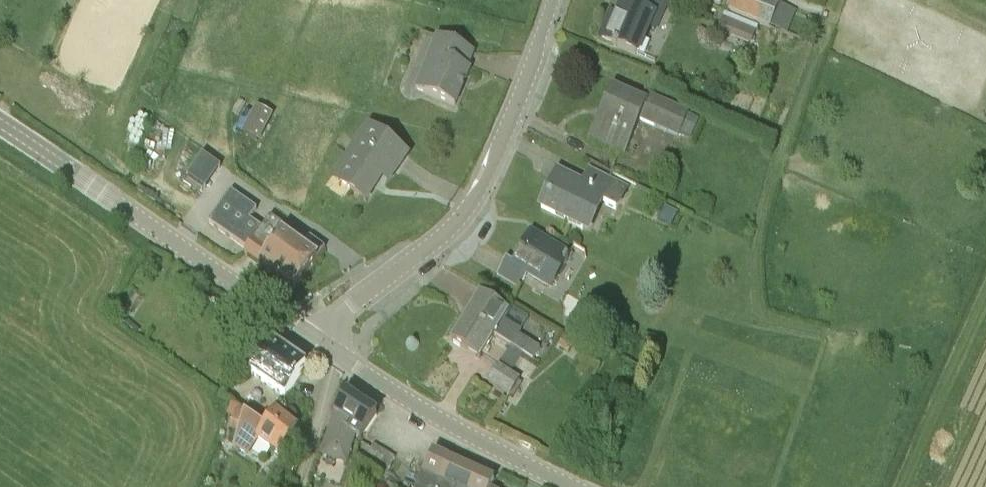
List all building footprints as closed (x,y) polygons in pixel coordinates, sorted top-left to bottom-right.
[(611,16),(600,39),(640,56),(651,30),(656,32),(670,1),(666,0),(634,0),(631,7),(626,5),(620,20),(611,16)] [(778,3),(770,0),(730,0),(725,11),(768,28),(778,3)] [(751,45),(758,26),(735,17),(734,21),(723,17),(717,32),(751,45)] [(469,51),(435,40),(413,92),(455,106),(467,68),(464,67),(469,51)] [(646,103),(636,99),(612,88),(589,139),(628,156),(641,121),(679,137),(679,136),(690,140),(699,118),(689,114),(689,113),(649,95),(646,103)] [(242,133),(247,136),(236,157),(247,164),(258,142),(259,142),(273,116),(256,107),(242,133)] [(407,157),(366,127),(331,176),(349,190),(365,201),(389,168),(395,172),(407,157)] [(190,176),(209,190),(225,168),(206,155),(190,176)] [(628,191),(608,181),(590,172),(580,192),(555,180),(541,208),(590,233),(604,204),(618,210),(628,191)] [(213,220),(249,247),(264,226),(253,218),(261,208),(235,189),(213,220)] [(657,219),(671,226),(676,214),(662,207),(657,219)] [(286,231),(269,219),(264,226),(249,247),(244,254),(260,265),(259,267),(294,291),(317,260),(303,250),(283,235),(286,231)] [(550,291),(570,258),(531,235),(513,264),(506,260),(497,275),(520,288),(527,277),(550,291)] [(325,249),(311,239),(303,250),(317,260),(325,249)] [(467,317),(465,319),(482,329),(494,336),(511,346),(516,337),(499,326),(507,314),(479,296),(470,310),(469,311),(470,311),(468,316),(467,315),(466,316),(467,317)] [(482,329),(465,319),(451,342),(470,353),(469,354),(470,354),(471,354),(475,356),(474,357),(475,357),(480,359),(480,358),(481,358),(481,357),(494,336),(482,329)] [(519,335),(511,347),(523,354),(530,358),(538,346),(519,335)] [(564,338),(558,346),(568,352),(573,344),(564,338)] [(615,352),(622,356),(627,347),(620,343),(615,352)] [(250,374),(284,398),(305,368),(271,344),(250,374)] [(511,347),(499,366),(510,373),(523,354),(511,347)] [(499,366),(498,368),(488,383),(509,396),(520,379),(510,373),(499,366)] [(364,434),(376,416),(346,395),(334,414),(335,415),(322,450),(315,475),(340,483),(348,459),(349,460),(356,438),(345,432),(350,425),(364,434)] [(264,424),(241,409),(229,403),(225,414),(233,417),(229,428),(237,431),(233,444),(248,456),(258,440),(279,454),(295,429),(271,412),(264,424)] [(374,446),(372,448),(359,441),(352,465),(370,473),(383,452),(374,446)] [(395,459),(383,452),(370,473),(382,479),(395,459)] [(433,454),(424,472),(417,486),(491,486),(494,481),(464,468),(465,467),(463,466),(459,465),(460,464),(458,464),(458,465),(433,454)] [(286,458),(281,465),(291,472),(296,465),(286,458)]
